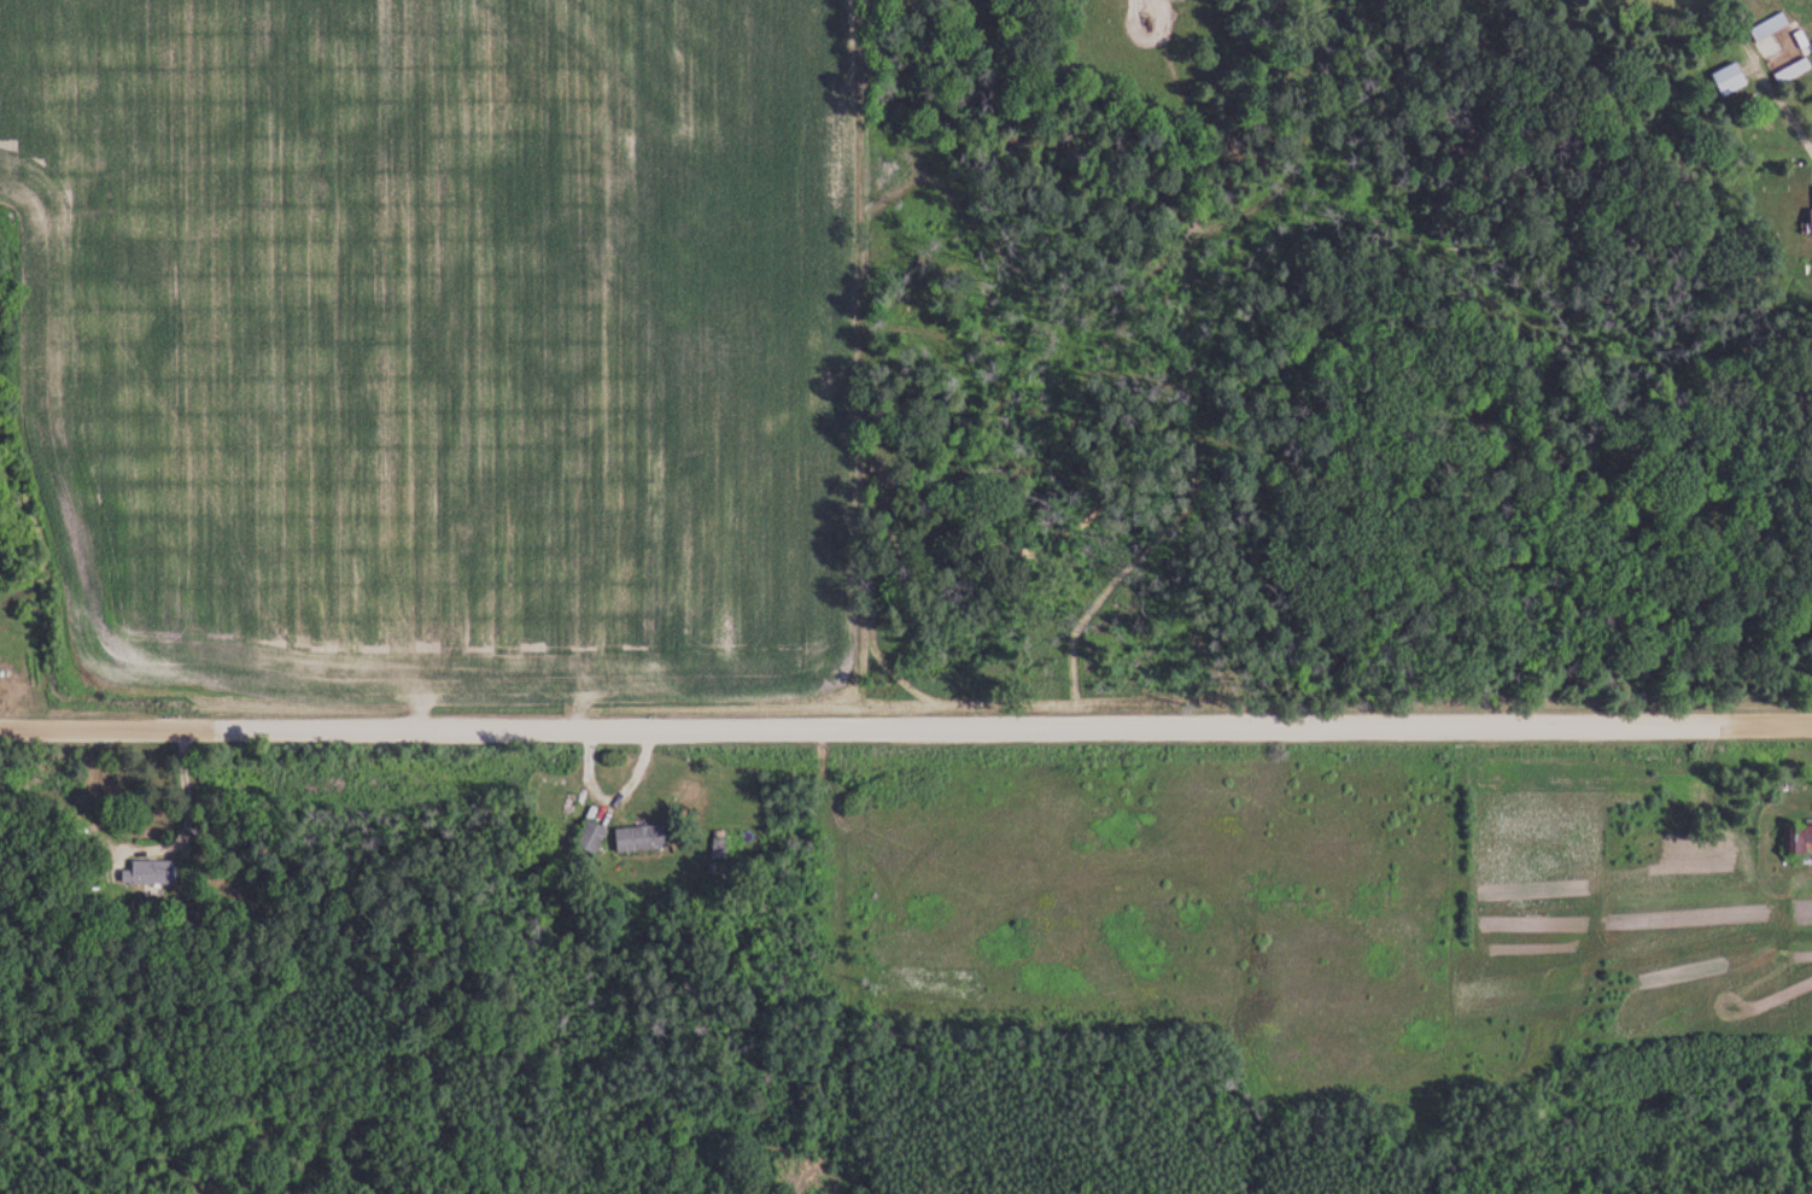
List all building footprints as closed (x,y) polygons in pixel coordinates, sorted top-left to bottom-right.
[(1790,24),(1783,12),(1751,30),(1758,42),(1790,24)] [(1794,63),(1797,42),(1767,38),(1764,58),(1794,63)] [(1724,96),(1749,84),(1738,62),(1713,73),(1724,96)] [(610,830),(591,819),(576,845),(596,855),(610,830)] [(1786,856),(1811,856),(1811,825),(1786,825),(1786,856)] [(617,827),(618,853),(668,851),(667,826),(617,827)] [(124,871),(124,884),(177,884),(177,860),(133,860),(133,871),(124,871)]
